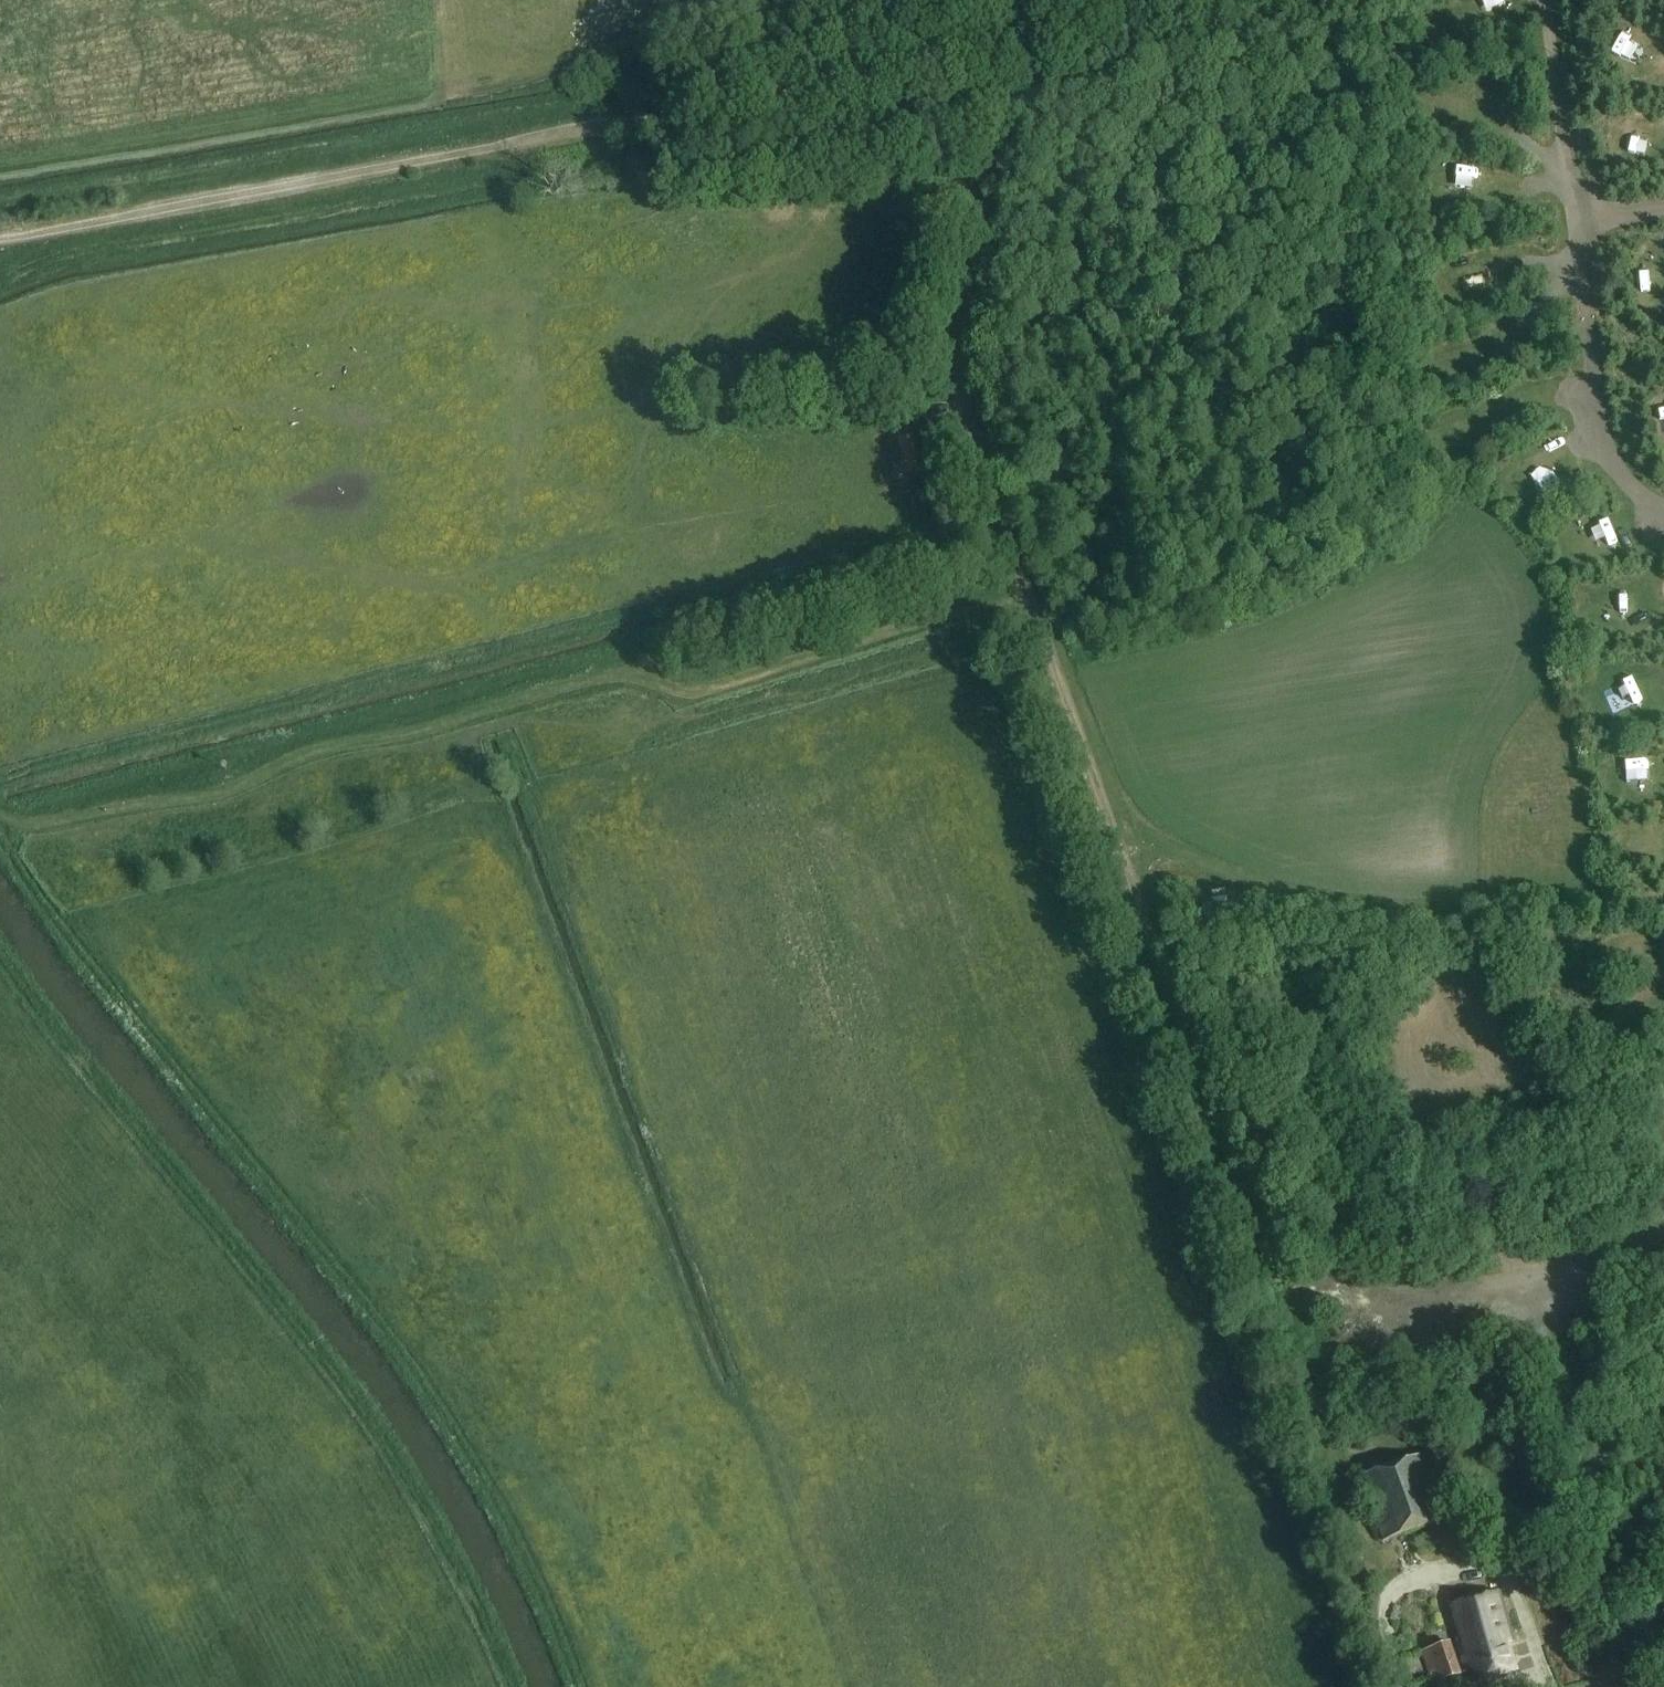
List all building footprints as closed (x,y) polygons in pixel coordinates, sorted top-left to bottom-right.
[(921,471),(913,436),(898,440),(907,475),(921,471)] [(1424,1456),(1362,1477),(1384,1540),(1446,1519),(1424,1456)] [(1513,1644),(1498,1592),(1447,1608),(1467,1673),(1474,1671),(1478,1684),(1516,1674),(1508,1646),(1513,1644)] [(1451,1643),(1421,1652),(1432,1685),(1462,1676),(1451,1643)]
